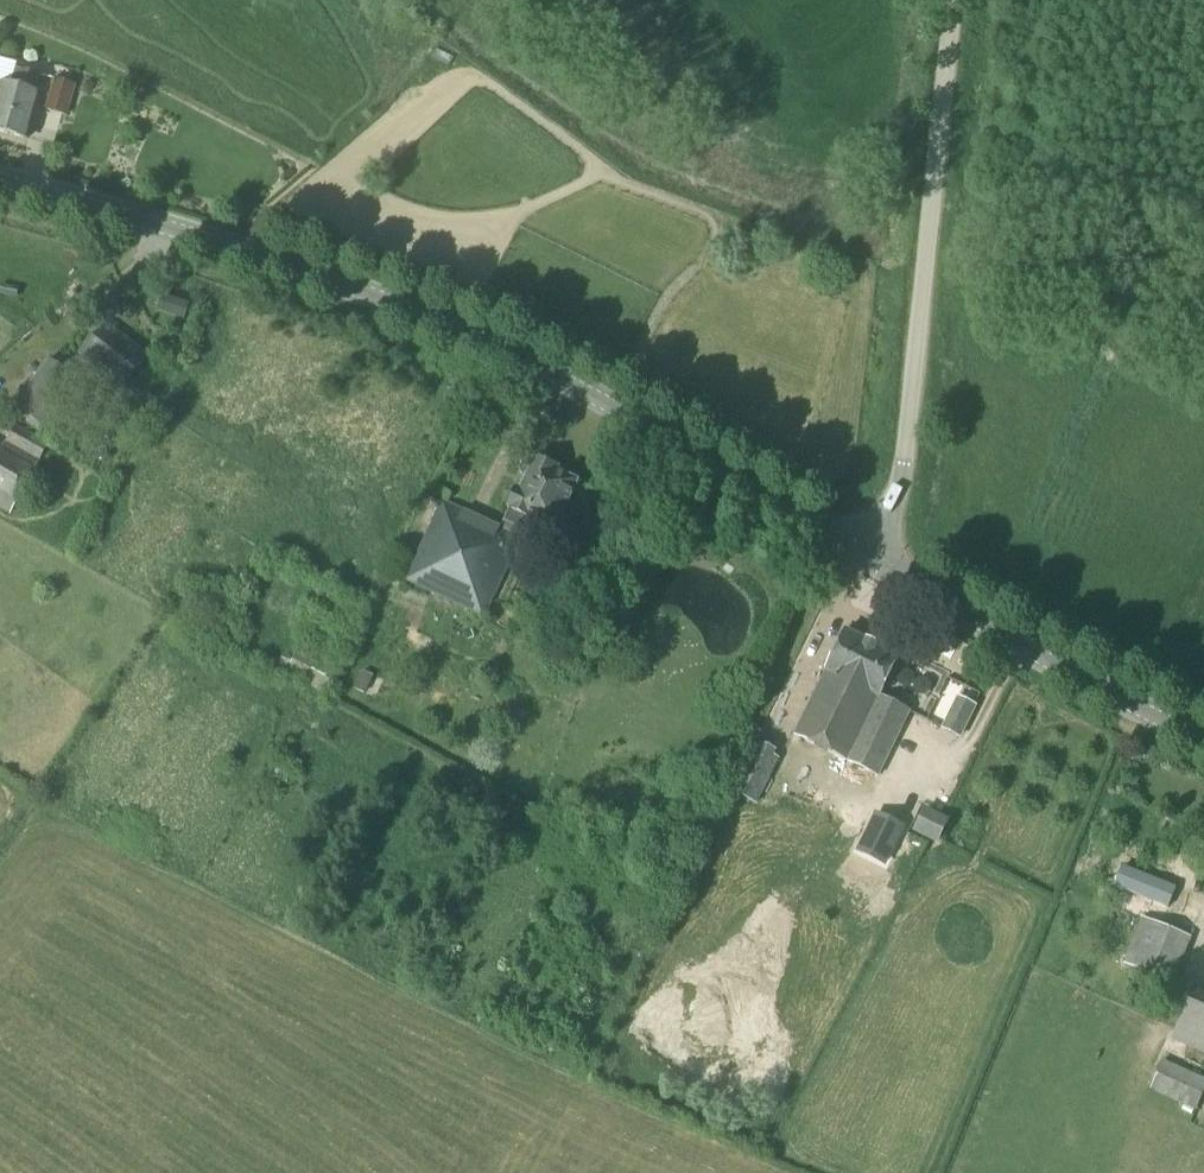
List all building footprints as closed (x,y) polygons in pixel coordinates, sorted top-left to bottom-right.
[(39,95),(36,94),(41,76),(16,69),(18,63),(0,58),(0,85),(2,86),(0,92),(0,135),(27,142),(39,95)] [(66,117),(75,86),(54,79),(44,110),(66,117)] [(184,320),(189,307),(163,298),(158,311),(184,320)] [(122,388),(147,357),(106,325),(82,356),(122,388)] [(57,430),(73,411),(64,404),(81,384),(51,359),(13,406),(44,431),(50,424),(57,430)] [(0,443),(0,509),(10,514),(49,445),(15,426),(4,445),(0,443)] [(555,459),(547,455),(540,458),(537,457),(518,494),(515,492),(507,507),(509,508),(500,528),(442,501),(403,581),(484,619),(512,558),(522,564),(530,550),(519,544),(521,540),(519,539),(529,518),(552,530),(577,481),(558,471),(559,468),(556,467),(555,459)] [(222,614),(228,602),(217,597),(211,608),(222,614)] [(877,777),(910,712),(878,698),(899,657),(846,630),(793,736),(877,777)] [(330,670),(298,652),(285,674),(326,697),(346,663),(336,658),(330,670)] [(368,676),(365,695),(379,698),(383,678),(368,676)] [(798,688),(786,715),(797,719),(809,692),(798,688)] [(323,714),(328,705),(308,693),(303,701),(323,714)] [(758,802),(778,761),(771,758),(774,751),(754,741),(731,789),(758,802)] [(950,821),(925,808),(912,833),(937,845),(950,821)] [(1116,855),(1108,875),(1171,901),(1179,881),(1116,855)] [(1172,983),(1190,938),(1141,918),(1123,964),(1172,983)] [(1141,989),(1159,996),(1163,985),(1145,978),(1141,989)] [(1191,989),(1170,1040),(1203,1054),(1203,994),(1191,989)] [(1173,1055),(1169,1064),(1163,1061),(1145,1103),(1190,1122),(1203,1090),(1203,1065),(1188,1058),(1186,1061),(1173,1055)]
